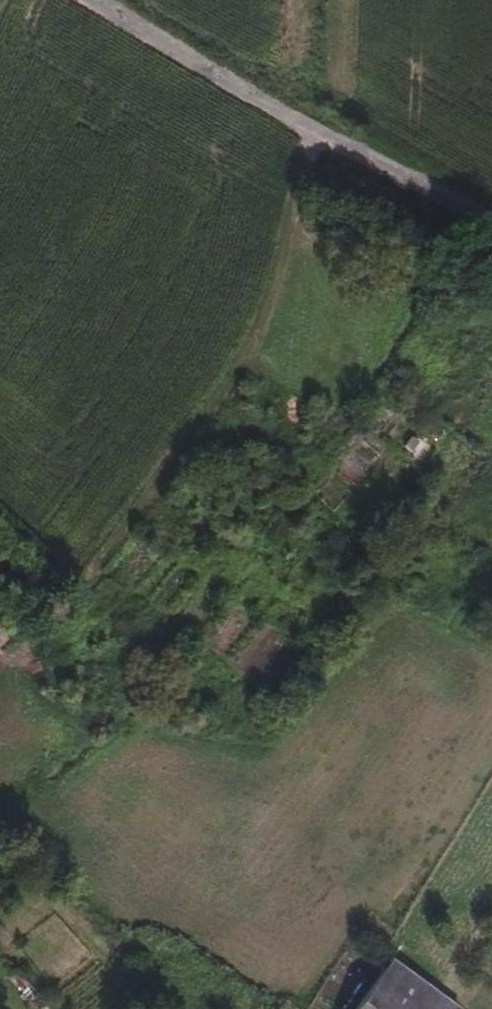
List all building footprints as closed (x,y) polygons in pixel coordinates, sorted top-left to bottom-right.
[(459,1007),(463,1002),(393,955),(355,1008),(458,1008),(459,1007)]
